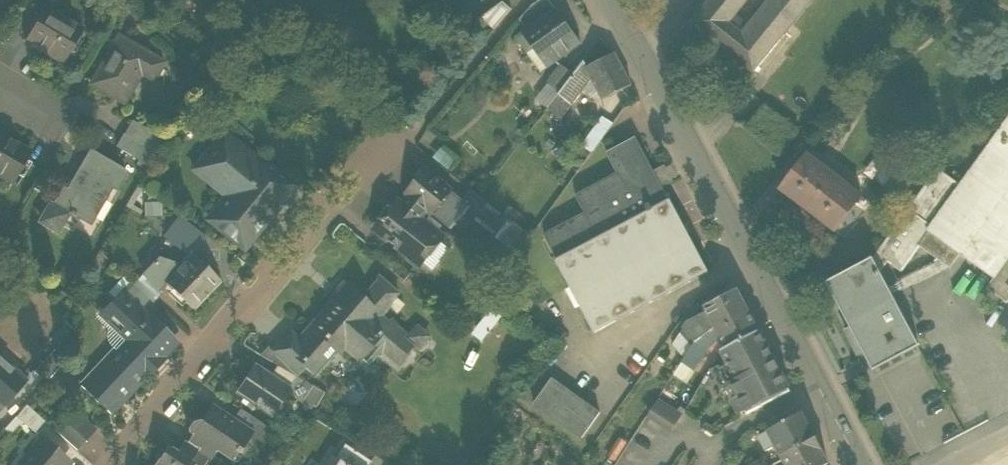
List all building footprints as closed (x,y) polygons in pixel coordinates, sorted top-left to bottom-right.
[(527,30),(556,9),(549,0),(540,0),(531,6),(520,20),(527,30)] [(753,73),(755,72),(755,71),(798,18),(798,17),(811,0),(709,0),(692,21),(691,22),(714,42),(716,40),(731,53),(730,54),(753,73)] [(945,15),(956,0),(937,0),(933,5),(945,15)] [(512,9),(502,1),(480,18),(494,30),(512,9)] [(25,41),(64,63),(83,30),(44,7),(25,41)] [(523,33),(523,34),(534,48),(548,68),(572,50),(568,45),(577,39),(556,9),(527,30),(523,33)] [(528,53),(534,48),(523,34),(517,38),(528,53)] [(90,84),(124,103),(134,86),(131,84),(138,72),(140,73),(154,81),(164,63),(118,36),(90,84)] [(568,45),(572,50),(581,44),(577,39),(568,45)] [(534,48),(528,53),(542,72),(548,68),(534,48)] [(587,68),(592,78),(598,92),(603,100),(631,85),(615,53),(588,68),(587,68)] [(584,61),(559,94),(572,105),(584,88),(592,78),(587,68),(588,68),(584,61)] [(548,83),(559,91),(572,73),(561,65),(548,83)] [(131,84),(134,86),(140,73),(138,72),(131,84)] [(590,96),(598,92),(592,78),(584,88),(590,96)] [(559,91),(548,83),(536,99),(547,107),(559,91)] [(561,118),(572,105),(559,94),(549,109),(561,118)] [(582,144),(592,151),(613,123),(603,116),(582,144)] [(990,144),(1007,157),(1007,119),(990,144)] [(132,121),(124,134),(146,147),(154,134),(132,121)] [(12,183),(31,152),(0,134),(0,176),(12,183)] [(139,160),(146,147),(124,134),(117,147),(139,160)] [(208,221),(244,249),(259,230),(258,220),(266,210),(275,209),(293,187),(272,171),(268,176),(262,171),(267,166),(258,159),(255,162),(222,136),(202,160),(219,173),(215,179),(231,192),(227,198),(208,221)] [(544,235),(557,260),(669,201),(635,137),(606,152),(617,173),(575,194),(584,211),(548,231),(544,235)] [(1007,257),(1007,157),(990,144),(960,185),(931,226),(932,227),(960,247),(997,273),(1007,257)] [(156,153),(146,147),(139,160),(149,166),(156,153)] [(457,161),(440,148),(432,158),(449,172),(457,161)] [(53,231),(60,230),(61,230),(62,229),(61,228),(69,214),(75,217),(75,216),(84,221),(85,220),(84,219),(98,195),(104,199),(105,198),(104,197),(110,186),(116,189),(125,172),(90,152),(67,191),(63,189),(54,204),(54,205),(47,207),(46,206),(45,208),(46,208),(41,217),(40,216),(39,218),(40,218),(42,225),(42,226),(43,227),(43,226),(52,230),(51,231),(53,232),(53,231)] [(780,189),(807,210),(831,179),(819,170),(822,166),(807,154),(780,189)] [(194,171),(227,198),(231,192),(215,179),(219,173),(202,160),(194,171)] [(665,184),(678,178),(670,163),(658,169),(665,184)] [(268,176),(272,171),(267,166),(262,171),(268,176)] [(819,170),(831,179),(834,175),(822,166),(819,170)] [(888,262),(901,272),(902,270),(903,270),(921,244),(932,227),(931,226),(960,185),(938,168),(876,254),(888,262)] [(432,215),(433,213),(451,192),(452,191),(425,169),(406,193),(410,196),(425,209),(432,215)] [(847,184),(834,175),(831,179),(843,189),(847,184)] [(843,189),(831,179),(807,210),(835,230),(861,196),(847,184),(843,189)] [(466,205),(476,193),(470,189),(461,200),(466,205)] [(461,200),(451,192),(433,213),(450,227),(467,207),(467,206),(466,205),(461,200)] [(472,219),(495,237),(509,219),(480,196),(476,193),(466,205),(467,206),(467,207),(476,215),(472,219)] [(410,259),(415,264),(422,263),(426,257),(426,253),(437,239),(419,225),(422,221),(418,218),(425,209),(410,196),(403,205),(401,204),(393,205),(383,217),(385,221),(377,231),(409,256),(410,259)] [(671,200),(669,201),(557,260),(595,332),(709,271),(671,200)] [(258,220),(259,230),(275,209),(266,210),(258,220)] [(179,217),(164,237),(190,257),(192,254),(205,237),(179,217)] [(385,221),(383,217),(373,230),(410,259),(409,256),(377,231),(385,221)] [(495,237),(514,252),(528,234),(509,219),(495,237)] [(442,236),(422,221),(419,225),(437,239),(426,253),(426,257),(442,236)] [(950,260),(960,247),(932,227),(921,244),(939,257),(941,254),(950,260)] [(443,241),(426,262),(435,269),(452,248),(443,241)] [(158,259),(143,275),(159,290),(164,283),(192,309),(207,294),(206,293),(219,280),(192,254),(190,257),(181,266),(158,259)] [(876,254),(872,259),(880,273),(888,262),(876,254)] [(997,273),(997,274),(987,289),(1007,303),(1007,301),(1007,257),(997,273)] [(827,282),(873,369),(918,345),(880,273),(872,259),(872,258),(827,282)] [(142,275),(133,284),(148,298),(153,302),(162,293),(159,290),(143,275),(142,275)] [(349,290),(315,328),(314,330),(324,339),(323,339),(337,352),(342,346),(363,364),(377,348),(386,356),(388,353),(399,362),(413,346),(403,337),(406,334),(390,320),(384,327),(376,320),(399,294),(382,278),(361,301),(349,290)] [(138,310),(148,298),(133,284),(130,281),(119,292),(138,310)] [(705,306),(708,312),(716,328),(748,311),(737,289),(705,306)] [(84,390),(108,414),(132,389),(148,372),(156,364),(149,357),(169,336),(146,315),(145,316),(138,310),(119,292),(100,313),(126,338),(119,345),(123,349),(84,390)] [(155,306),(146,315),(169,336),(178,327),(155,306)] [(759,331),(748,311),(716,328),(721,338),(727,348),(759,331)] [(696,342),(716,328),(708,312),(687,323),(683,329),(696,342)] [(421,348),(433,335),(420,322),(408,335),(421,348)] [(315,376),(337,352),(323,339),(324,339),(314,330),(315,328),(312,324),(297,340),(311,352),(302,362),(306,366),(305,367),(315,376)] [(688,355),(700,363),(707,350),(721,338),(716,328),(696,342),(688,355)] [(775,361),(759,331),(727,348),(721,351),(727,361),(738,380),(775,361)] [(272,353),(296,376),(305,367),(306,366),(302,362),(311,352),(297,340),(290,333),(272,353)] [(176,343),(169,336),(149,357),(156,364),(176,343)] [(80,387),(84,390),(123,349),(119,345),(80,387)] [(33,372),(46,383),(68,358),(55,347),(33,372)] [(259,355),(277,365),(296,376),(272,353),(266,348),(259,355)] [(25,382),(0,360),(0,409),(25,382)] [(738,381),(738,380),(727,361),(711,370),(722,390),(731,385),(738,381)] [(791,391),(775,361),(738,380),(738,381),(731,385),(737,397),(732,400),(739,414),(745,411),(747,414),(791,391)] [(270,376),(288,388),(296,376),(277,365),(270,376)] [(238,392),(270,414),(287,389),(288,388),(270,376),(257,367),(249,379),(247,378),(238,392)] [(299,377),(296,376),(288,388),(287,389),(299,398),(309,383),(299,377)] [(534,404),(582,438),(600,412),(553,378),(534,404)] [(648,415),(671,430),(681,415),(658,400),(648,415)] [(22,422),(34,432),(44,421),(26,405),(16,416),(22,422)] [(191,435),(186,443),(210,459),(216,451),(230,460),(236,452),(238,454),(252,432),(232,419),(211,405),(197,428),(191,423),(187,429),(188,433),(191,435)] [(232,419),(252,432),(259,422),(239,408),(232,419)] [(75,411),(64,423),(84,442),(95,430),(75,411)] [(767,431),(770,436),(775,446),(781,456),(815,438),(802,413),(767,431)] [(10,435),(22,422),(16,416),(4,429),(5,430),(6,429),(11,433),(10,435)] [(77,450),(84,442),(64,423),(56,431),(77,450)] [(768,450),(775,446),(770,436),(762,439),(768,450)] [(60,460),(62,457),(65,459),(66,457),(41,437),(18,464),(66,464),(60,460)] [(785,464),(826,464),(827,464),(821,453),(823,452),(815,438),(781,456),(785,464)] [(153,464),(207,464),(210,459),(186,443),(178,455),(169,449),(166,449),(158,461),(157,459),(153,464)] [(335,458),(346,464),(370,464),(371,462),(344,444),(335,458)] [(335,458),(331,455),(325,464),(346,464),(335,458)] [(66,457),(65,459),(62,457),(60,460),(66,464),(68,464),(71,461),(66,457)]
